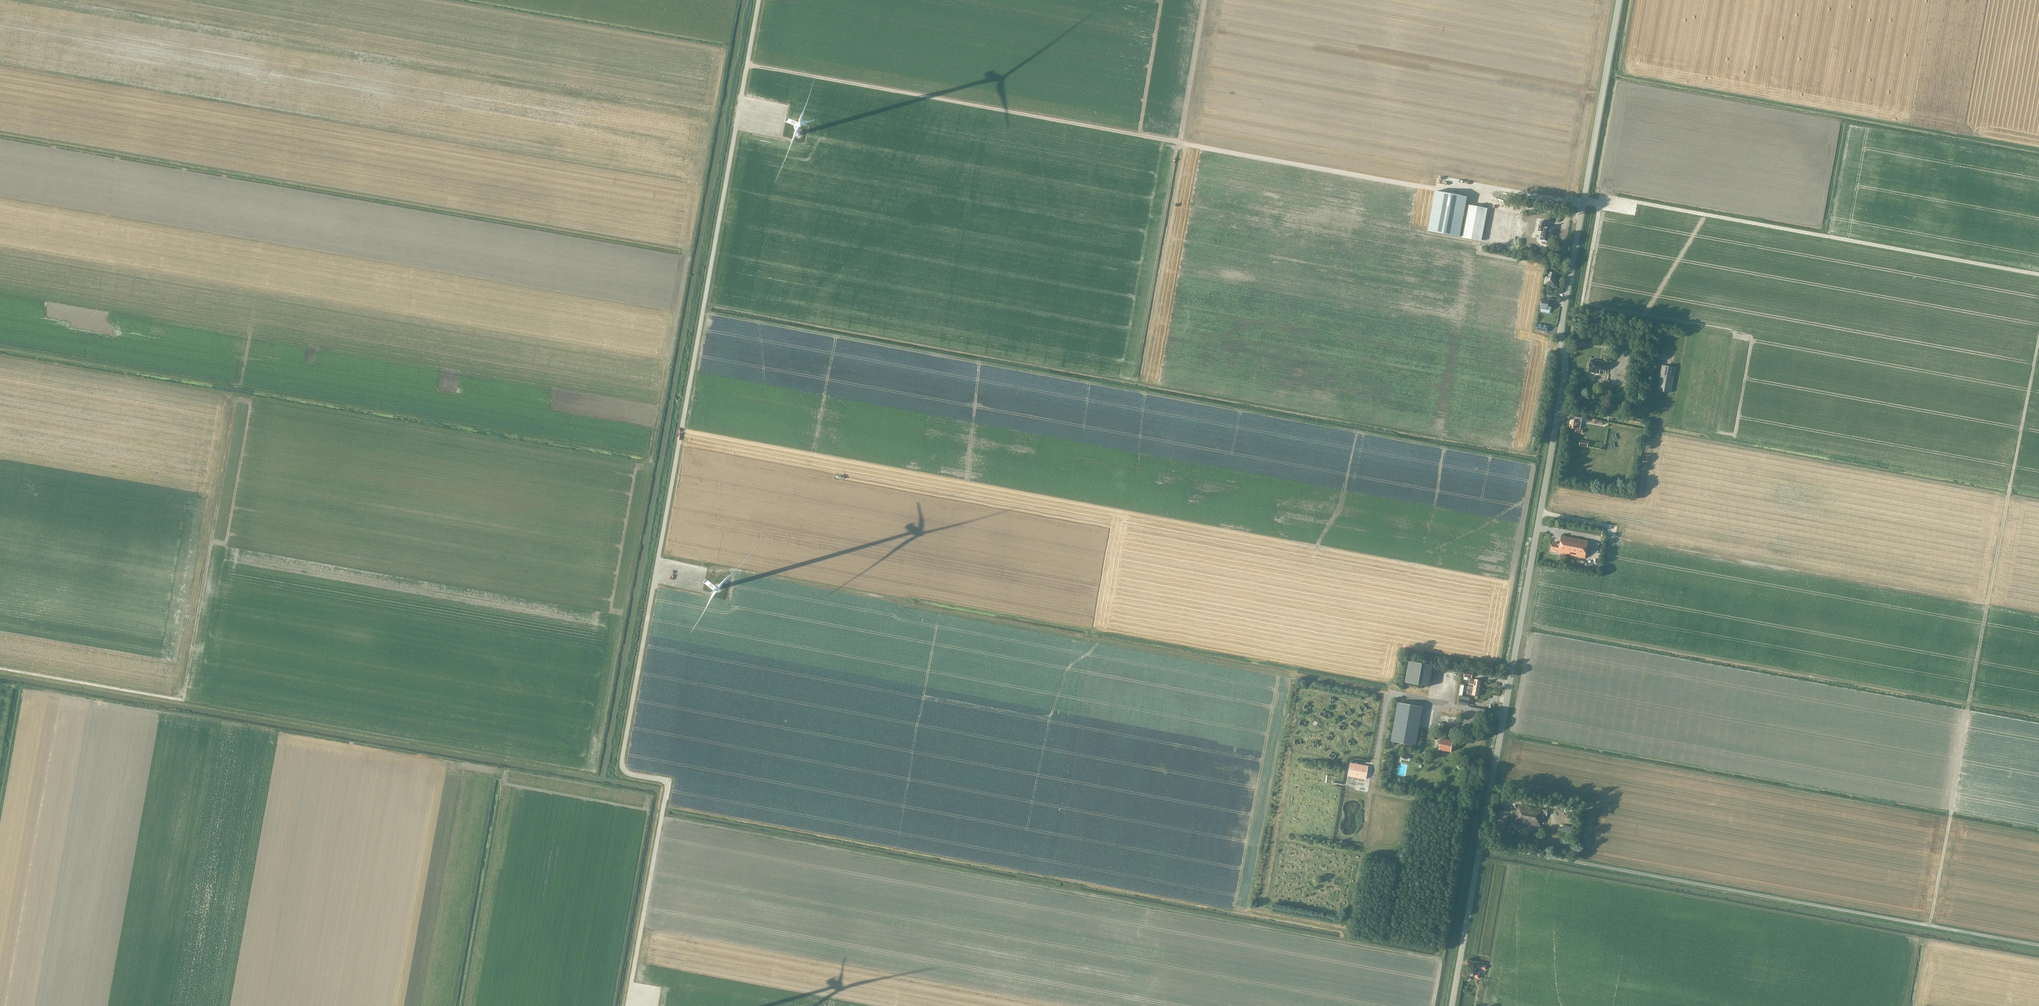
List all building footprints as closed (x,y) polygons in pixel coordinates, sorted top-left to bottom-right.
[(1467,197),(1435,191),(1428,231),(1460,237),(1467,197)] [(1462,237),(1481,240),(1487,209),(1468,205),(1462,237)] [(1515,214),(1493,210),(1488,241),(1509,245),(1515,214)] [(1547,241),(1549,242),(1551,229),(1546,228),(1547,222),(1540,221),(1538,231),(1541,232),(1540,240),(1542,241),(1541,244),(1546,244),(1547,241)] [(1556,286),(1557,279),(1554,278),(1555,273),(1549,272),(1548,277),(1545,276),(1544,284),(1556,286)] [(1551,311),(1552,305),(1548,304),(1549,300),(1541,299),(1540,305),(1541,305),(1541,309),(1551,311)] [(1547,332),(1548,326),(1537,324),(1536,330),(1547,332)] [(1608,363),(1590,360),(1590,364),(1589,364),(1589,368),(1588,372),(1599,374),(1600,370),(1606,371),(1608,363)] [(1671,393),(1675,368),(1662,365),(1657,391),(1671,393)] [(1574,420),(1571,420),(1570,428),(1576,429),(1575,432),(1582,433),(1582,430),(1580,429),(1582,418),(1575,416),(1574,420)] [(1588,541),(1581,540),(1561,536),(1560,544),(1552,543),(1551,551),(1552,551),(1552,552),(1555,553),(1555,552),(1558,553),(1558,554),(1585,559),(1588,541)] [(1405,682),(1429,686),(1433,665),(1409,661),(1405,682)] [(1481,681),(1474,679),(1471,679),(1470,683),(1474,684),(1473,687),(1479,688),(1481,681)] [(1473,687),(1469,686),(1468,694),(1472,695),(1478,696),(1479,688),(1473,687)] [(1414,745),(1421,706),(1401,702),(1394,742),(1414,745)] [(1451,751),(1452,746),(1452,740),(1441,738),(1440,741),(1439,741),(1438,744),(1440,744),(1439,749),(1451,751)] [(1350,763),(1347,776),(1365,779),(1368,766),(1350,763)] [(1379,807),(1381,799),(1374,797),(1372,805),(1379,807)] [(1535,826),(1536,826),(1541,827),(1543,815),(1542,814),(1542,809),(1519,805),(1518,810),(1517,810),(1514,822),(1523,824),(1523,826),(1527,827),(1527,825),(1531,825),(1530,828),(1534,829),(1535,826)] [(1539,841),(1525,838),(1521,837),(1520,843),(1524,843),(1538,846),(1539,841)] [(1485,966),(1484,965),(1477,964),(1477,968),(1472,967),(1470,974),(1475,975),(1475,977),(1479,978),(1480,974),(1479,974),(1480,969),(1485,970),(1485,966)]
